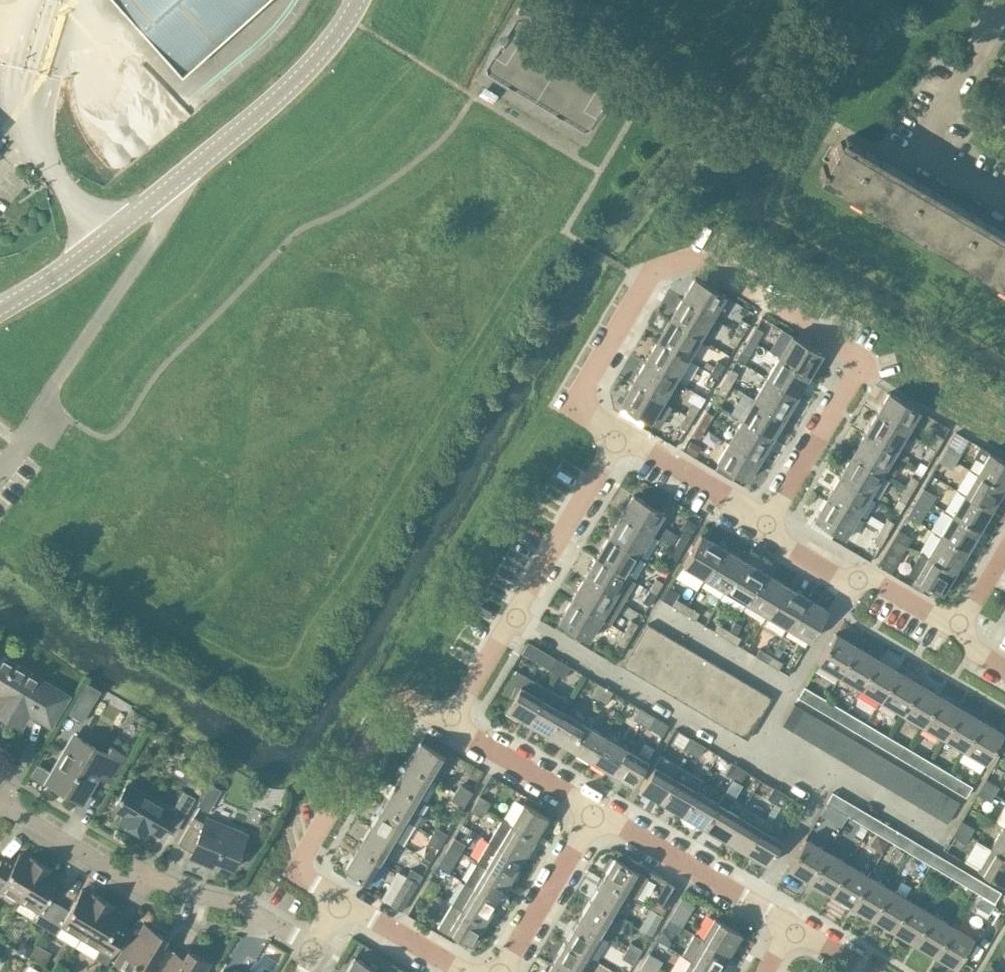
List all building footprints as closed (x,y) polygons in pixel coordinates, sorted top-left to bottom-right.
[(181,74),(264,0),(115,0),(181,74)] [(994,95),(1004,102),(1004,76),(994,95)] [(843,136),(825,167),(823,165),(820,170),(822,172),(819,176),(1004,286),(1004,232),(843,136)] [(682,298),(712,316),(725,294),(694,277),(682,298)] [(669,319),(699,337),(712,316),(682,298),(669,319)] [(735,330),(742,334),(749,322),(742,318),(735,330)] [(657,340),(687,358),(699,337),(669,319),(657,340)] [(749,338),(756,342),(763,331),(756,326),(749,338)] [(728,341),(735,345),(742,334),(735,330),(728,341)] [(779,356),(809,374),(822,352),(792,334),(779,356)] [(742,350),(749,354),(756,342),(749,338),(742,350)] [(644,361),(674,379),(687,358),(657,340),(644,361)] [(766,377),(797,395),(809,374),(779,356),(766,377)] [(710,372),(717,376),(724,364),(717,360),(710,372)] [(632,382),(662,400),(674,379),(644,361),(632,382)] [(724,380),(731,384),(738,373),(731,368),(724,380)] [(703,383),(710,388),(717,376),(710,372),(703,383)] [(754,398),(784,416),(797,395),(766,377),(754,398)] [(717,392),(724,396),(731,384),(724,380),(717,392)] [(619,404),(649,422),(662,400),(632,382),(619,404)] [(876,413),(906,431),(919,409),(889,392),(876,413)] [(742,419),(772,437),(784,416),(754,398),(742,419)] [(685,414),(692,418),(699,406),(692,402),(685,414)] [(699,422),(706,426),(713,414),(706,410),(699,422)] [(864,434),(894,452),(906,431),(876,413),(864,434)] [(678,425),(685,429),(692,418),(685,414),(678,425)] [(729,440),(759,458),(772,437),(742,419),(729,440)] [(692,433),(699,438),(706,426),(699,422),(692,433)] [(929,445),(936,449),(943,437),(936,433),(929,445)] [(851,455),(882,473),(894,452),(864,434),(851,455)] [(716,461),(747,479),(759,458),(729,440),(716,461)] [(923,456),(929,460),(936,449),(929,445),(923,456)] [(1004,488),(1004,486),(1004,461),(979,445),(973,456),(982,461),(976,472),(1004,488)] [(943,453),(956,461),(960,453),(947,446),(943,453)] [(939,461),(952,468),(956,461),(943,453),(939,461)] [(839,476),(869,494),(882,473),(851,455),(839,476)] [(963,493),(991,509),(1004,488),(976,472),(963,493)] [(905,487),(912,491),(918,479),(911,475),(905,487)] [(826,497),(857,515),(869,494),(839,476),(826,497)] [(898,498),(905,502),(912,491),(905,487),(898,498)] [(918,495),(931,502),(936,495),(923,487),(918,495)] [(951,514),(979,530),(991,509),(963,493),(951,514)] [(620,515),(650,533),(663,512),(633,494),(620,515)] [(914,502),(927,510),(931,502),(918,495),(914,502)] [(814,519),(844,537),(857,515),(826,497),(814,519)] [(939,535),(967,551),(979,530),(951,514),(939,535)] [(608,536),(638,554),(650,533),(620,515),(608,536)] [(880,529),(887,533),(894,521),(887,517),(880,529)] [(658,537),(673,546),(679,535),(664,527),(658,537)] [(873,540),(880,544),(887,533),(880,529),(873,540)] [(894,537),(907,544),(911,537),(898,529),(894,537)] [(682,564),(704,577),(722,547),(700,534),(682,564)] [(927,556),(954,572),(967,551),(939,535),(927,556)] [(596,557),(626,575),(638,554),(608,536),(596,557)] [(674,547),(681,551),(687,540),(680,536),(674,547)] [(881,558),(894,566),(907,544),(894,537),(881,558)] [(667,559),(674,563),(681,551),(674,547),(667,559)] [(704,577),(725,589),(743,559),(722,547),(704,577)] [(907,573),(942,593),(954,572),(927,556),(920,552),(907,573)] [(583,578),(613,596),(626,575),(596,557),(583,578)] [(725,589),(746,602),(764,572),(743,559),(725,589)] [(746,602),(767,614),(785,584),(764,572),(746,602)] [(571,599),(601,617),(613,596),(583,578),(571,599)] [(649,589),(656,593),(663,582),(656,578),(649,589)] [(767,614),(788,627),(806,597),(785,584),(767,614)] [(642,601),(649,605),(656,593),(649,589),(642,601)] [(788,627),(809,640),(827,609),(806,597),(788,627)] [(671,605),(683,612),(687,605),(676,598),(671,605)] [(558,621),(588,639),(601,617),(571,599),(558,621)] [(683,612),(695,619),(699,612),(687,605),(683,612)] [(624,631),(631,635),(638,624),(631,620),(624,631)] [(635,644),(645,650),(657,629),(647,623),(635,644)] [(714,630),(725,637),(729,630),(718,623),(714,630)] [(645,650),(656,656),(668,636),(657,629),(645,650)] [(725,637),(737,644),(741,637),(729,630),(725,637)] [(617,643),(624,647),(631,635),(624,631),(617,643)] [(818,662),(839,675),(857,645),(835,633),(818,662)] [(656,656),(666,662),(678,642),(668,636),(656,656)] [(666,662),(676,669),(689,648),(678,642),(666,662)] [(623,665),(633,671),(645,650),(635,644),(623,665)] [(839,675),(860,688),(877,658),(857,645),(839,675)] [(676,669),(687,675),(699,654),(689,648),(676,669)] [(755,655),(767,662),(771,655),(760,648),(755,655)] [(633,671),(643,677),(656,656),(645,650),(633,671)] [(687,675),(697,681),(709,660),(699,654),(687,675)] [(767,662),(779,669),(783,662),(771,655),(767,662)] [(20,724),(29,710),(50,723),(67,695),(0,656),(0,693),(1,694),(0,695),(0,712),(20,724)] [(643,677),(654,683),(666,662),(656,656),(643,677)] [(549,669),(556,673),(563,662),(555,657),(549,669)] [(860,688),(881,700),(898,670),(877,658),(860,688)] [(697,681),(707,687),(720,666),(709,660),(697,681)] [(556,673),(564,677),(570,666),(563,662),(556,673)] [(654,683),(664,689),(676,669),(666,662),(654,683)] [(707,687),(718,693),(730,672),(720,666),(707,687)] [(505,710),(527,722),(547,688),(516,669),(503,692),(512,698),(505,710)] [(664,689),(674,695),(687,675),(676,669),(664,689)] [(881,700),(901,712),(919,682),(898,670),(881,700)] [(718,693),(728,699),(740,679),(730,672),(718,693)] [(674,695),(685,702),(697,681),(687,675),(674,695)] [(728,699),(739,705),(751,685),(740,679),(728,699)] [(685,702),(695,708),(707,687),(697,681),(685,702)] [(591,693),(598,698),(605,687),(597,682),(591,693)] [(901,712),(922,725),(940,695),(919,682),(901,712)] [(739,705),(749,712),(761,691),(751,685),(739,705)] [(798,696),(819,709),(825,699),(804,686),(798,696)] [(598,698),(606,702),(612,691),(605,687),(598,698)] [(695,708),(706,714),(718,693),(707,687),(695,708)] [(548,735),(563,710),(568,700),(547,688),(527,722),(548,735)] [(749,712),(759,718),(772,697),(761,691),(749,712)] [(706,714),(716,720),(728,699),(718,693),(706,714)] [(922,725),(943,737),(961,707),(940,695),(922,725)] [(716,720),(726,726),(739,705),(728,699),(716,720)] [(819,709),(840,721),(846,711),(825,699),(819,709)] [(782,724),(792,730),(804,710),(794,703),(782,724)] [(726,726),(737,732),(749,712),(739,705),(726,726)] [(633,718),(640,723),(647,711),(639,707),(633,718)] [(943,737),(964,749),(981,719),(961,707),(943,737)] [(548,735),(569,747),(584,722),(563,710),(548,735)] [(792,730),(802,736),(814,716),(804,710),(792,730)] [(640,723),(648,727),(654,716),(647,711),(640,723)] [(840,721),(861,734),(867,723),(846,711),(840,721)] [(737,732),(747,738),(759,718),(749,712),(737,732)] [(802,736),(813,742),(825,722),(814,716),(802,736)] [(964,749),(986,762),(1003,732),(981,719),(964,749)] [(569,747),(590,760),(605,735),(584,722),(569,747)] [(813,742),(823,749),(835,728),(825,722),(813,742)] [(861,734),(881,746),(887,736),(867,723),(861,734)] [(823,749),(833,755),(845,734),(835,728),(823,749)] [(73,732),(44,781),(52,786),(54,782),(77,795),(75,799),(83,804),(99,777),(111,783),(127,756),(110,746),(106,753),(80,738),(81,737),(73,732)] [(833,755),(844,761),(856,740),(845,734),(833,755)] [(590,760),(611,772),(626,747),(605,735),(590,760)] [(881,746),(902,758),(908,748),(887,736),(881,746)] [(683,748),(690,752),(697,741),(689,737),(683,748)] [(844,761),(854,767),(866,746),(856,740),(844,761)] [(420,741),(407,762),(432,777),(445,756),(420,741)] [(690,752),(698,757),(704,746),(697,741),(690,752)] [(854,767),(864,773),(876,752),(866,746),(854,767)] [(611,772),(633,785),(647,760),(626,747),(611,772)] [(902,758),(923,771),(929,760),(908,748),(902,758)] [(864,773),(874,779),(887,759),(876,752),(864,773)] [(639,789),(661,802),(682,766),(660,754),(639,789)] [(874,779),(885,785),(897,765),(887,759),(874,779)] [(923,771),(944,783),(950,773),(929,760),(923,771)] [(407,762),(395,783),(420,798),(432,777),(407,762)] [(725,773),(732,777),(739,766),(731,762),(725,773)] [(885,785),(895,791),(907,771),(897,765),(885,785)] [(682,814),(697,789),(703,779),(682,766),(661,802),(682,814)] [(732,777),(740,781),(746,770),(739,766),(732,777)] [(895,791),(905,798),(918,777),(907,771),(895,791)] [(944,783),(965,796),(972,786),(950,773),(944,783)] [(905,798),(916,804),(928,783),(918,777),(905,798)] [(981,785),(994,793),(998,786),(985,778),(981,785)] [(120,821),(144,835),(148,829),(159,835),(165,825),(176,831),(195,798),(184,791),(173,810),(127,783),(112,808),(123,814),(120,821)] [(382,804),(407,819),(415,824),(421,815),(417,812),(424,801),(420,798),(395,783),(382,804)] [(916,804),(926,810),(938,789),(928,783),(916,804)] [(457,792),(468,798),(472,791),(461,784),(457,792)] [(977,793),(990,800),(994,793),(981,785),(977,793)] [(767,797),(774,802),(781,791),(773,786),(767,797)] [(682,814),(703,827),(718,801),(697,789),(682,814)] [(926,810),(936,816),(948,795),(938,789),(926,810)] [(774,802),(782,806),(788,795),(781,791),(774,802)] [(826,802),(848,815),(854,804),(832,791),(826,802)] [(452,799),(463,806),(468,798),(457,792),(452,799)] [(703,827),(724,839),(739,814),(727,807),(732,798),(723,792),(718,801),(703,827)] [(475,802),(486,809),(490,802),(479,795),(475,802)] [(936,816),(947,822),(959,801),(948,795),(936,816)] [(470,810),(481,816),(486,809),(475,802),(470,810)] [(510,823),(535,838),(548,817),(523,802),(510,823)] [(370,825),(395,840),(407,819),(382,804),(370,825)] [(848,815),(868,827),(875,817),(854,804),(848,815)] [(724,839),(745,851),(760,826),(739,814),(724,839)] [(209,859),(233,869),(248,835),(207,817),(204,823),(194,816),(178,843),(192,852),(190,857),(206,864),(209,859)] [(868,827),(889,839),(895,829),(875,817),(868,827)] [(489,839),(523,859),(535,838),(510,823),(501,818),(489,839)] [(957,827),(970,835),(974,827),(961,820),(957,827)] [(357,846),(382,861),(395,840),(370,825),(357,846)] [(432,834),(443,840),(447,833),(436,826),(432,834)] [(745,851),(767,864),(781,839),(760,826),(745,851)] [(1004,856),(1004,828),(1002,826),(989,847),(1004,856)] [(952,835),(965,842),(970,835),(957,827),(952,835)] [(889,839),(910,852),(916,841),(895,829),(889,839)] [(427,841),(438,848),(443,840),(432,834),(427,841)] [(450,844),(461,851),(465,843),(454,837),(450,844)] [(787,867),(809,880),(827,850),(805,837),(787,867)] [(477,860),(510,880),(523,859),(489,839),(477,860)] [(910,852),(931,864),(937,854),(916,841),(910,852)] [(439,863),(450,869),(461,851),(450,844),(445,852),(439,863)] [(344,868),(369,883),(382,861),(357,846),(344,868)] [(1004,884),(1004,883),(1004,856),(989,847),(977,868),(1004,884)] [(809,880),(830,892),(847,862),(827,850),(809,880)] [(19,899),(41,862),(30,855),(28,857),(20,852),(7,873),(0,868),(0,888),(19,899)] [(931,864),(952,876),(958,866),(937,854),(931,864)] [(601,878),(626,893),(635,898),(648,876),(639,871),(643,864),(628,856),(624,862),(614,856),(601,878)] [(464,881),(498,901),(510,880),(477,860),(464,881)] [(33,920),(44,927),(59,903),(48,897),(60,876),(51,871),(52,869),(41,862),(19,899),(39,911),(33,920)] [(830,892),(851,904),(868,875),(847,862),(830,892)] [(952,876),(973,889),(979,878),(958,866),(952,876)] [(407,876),(418,882),(422,875),(411,868),(407,876)] [(851,904),(872,917),(889,887),(868,875),(851,904)] [(390,904),(401,910),(418,882),(407,876),(390,904)] [(589,899),(614,914),(626,893),(601,878),(589,899)] [(973,889),(994,901),(1000,891),(979,878),(973,889)] [(425,886),(436,893),(440,885),(429,879),(425,886)] [(485,922),(498,901),(464,881),(452,902),(485,922)] [(420,894),(431,900),(436,893),(425,886),(420,894)] [(651,907),(662,914),(675,893),(663,886),(651,907)] [(872,917),(892,929),(910,899),(889,887),(872,917)] [(61,924),(81,936),(103,899),(92,892),(90,894),(82,889),(69,910),(59,903),(44,927),(56,934),(61,924)] [(669,918),(682,926),(694,905),(681,897),(669,918)] [(95,957),(107,964),(121,940),(110,934),(122,913),(113,908),(114,906),(103,899),(81,936),(101,948),(95,957)] [(577,920),(601,935),(614,914),(589,899),(577,920)] [(892,929),(913,941),(931,912),(910,899),(892,929)] [(448,930),(472,944),(485,922),(452,902),(437,927),(447,932),(448,930)] [(646,915),(657,921),(662,914),(651,907),(646,915)] [(913,941),(934,954),(952,924),(931,912),(913,941)] [(701,938),(729,954),(742,933),(714,916),(701,938)] [(664,926),(677,933),(682,926),(669,918),(664,926)] [(564,941),(589,956),(601,935),(577,920),(564,941)] [(153,971),(160,971),(173,950),(162,944),(166,936),(144,923),(134,940),(130,937),(115,963),(129,971),(131,971),(137,963),(153,971)] [(934,954),(955,966),(973,937),(952,924),(934,954)] [(712,971),(718,971),(729,954),(701,938),(689,958),(712,971)] [(569,971),(579,971),(589,956),(564,941),(552,962),(569,971)] [(626,949),(637,956),(641,948),(630,942),(626,949)] [(210,971),(206,969),(210,962),(188,949),(183,956),(173,950),(160,971),(210,971)] [(621,957),(633,963),(637,956),(626,949),(621,957)] [(644,960),(657,968),(661,960),(648,952),(644,960)] [(355,957),(346,971),(381,971),(355,957)] [(689,958),(681,971),(712,971),(689,958)] [(647,971),(654,971),(657,968),(644,960),(640,967),(647,971)] [(552,962),(545,971),(569,971),(552,962)]
